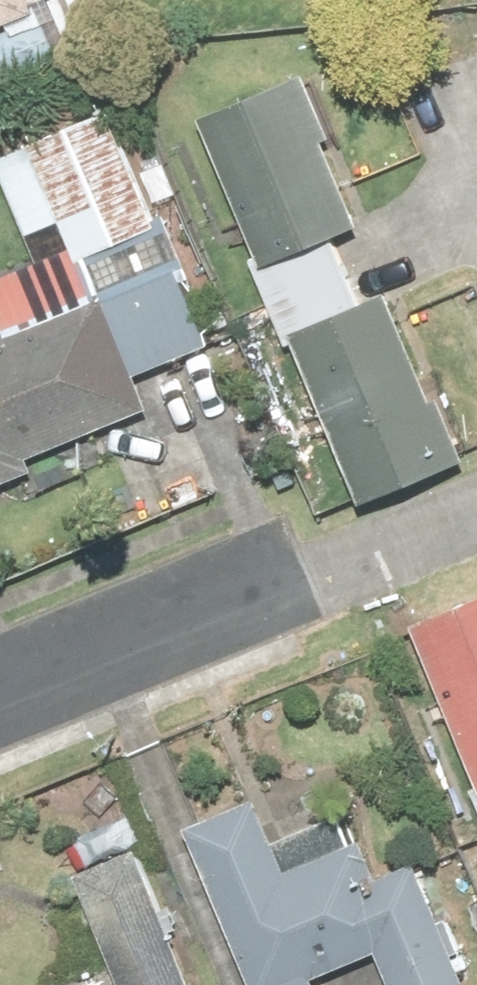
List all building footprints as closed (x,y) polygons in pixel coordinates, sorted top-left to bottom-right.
[(35,3),(33,0),(0,0),(0,18),(35,3)] [(311,67),(196,110),(250,254),(365,212),(311,67)] [(0,152),(0,156),(47,268),(159,221),(111,106),(0,152)] [(144,347),(188,328),(161,267),(0,337),(0,485),(172,411),(144,347)] [(392,289),(287,336),(362,507),(468,461),(392,289)] [(411,630),(476,768),(476,599),(411,630)] [(369,962),(383,984),(476,984),(476,974),(418,851),(385,867),(376,838),(300,844),(264,800),(183,841),(257,984),(269,984),(305,967),(369,962)] [(93,984),(206,984),(146,851),(75,883),(115,970),(93,970),(93,984)]
